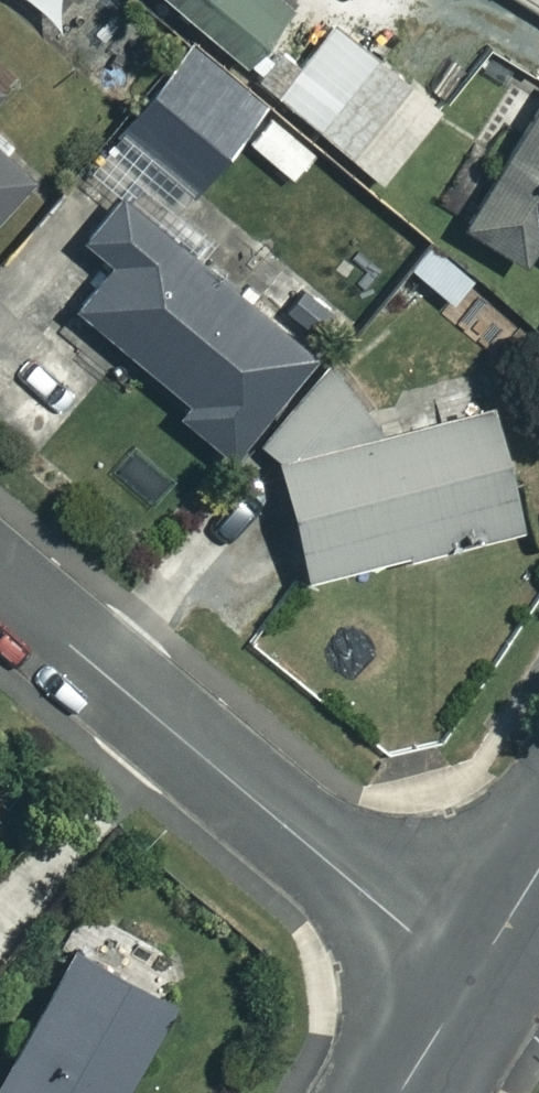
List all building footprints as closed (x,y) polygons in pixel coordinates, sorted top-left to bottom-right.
[(54,24),(74,0),(25,0),(54,24)] [(231,55),(278,0),(168,0),(231,55)] [(428,100),(325,17),(268,87),(372,170),(428,100)] [(256,97),(180,34),(77,159),(109,185),(74,227),(104,252),(66,299),(177,390),(167,403),(220,447),(304,346),(189,251),(207,229),(171,200),(256,97)] [(538,249),(538,82),(459,214),(514,248),(520,238),(538,249)] [(19,176),(0,158),(0,196),(19,176)] [(508,519),(480,395),(266,444),(294,567),(508,519)] [(77,915),(0,1055),(0,1092),(108,1092),(164,992),(130,974),(143,951),(77,915)]
